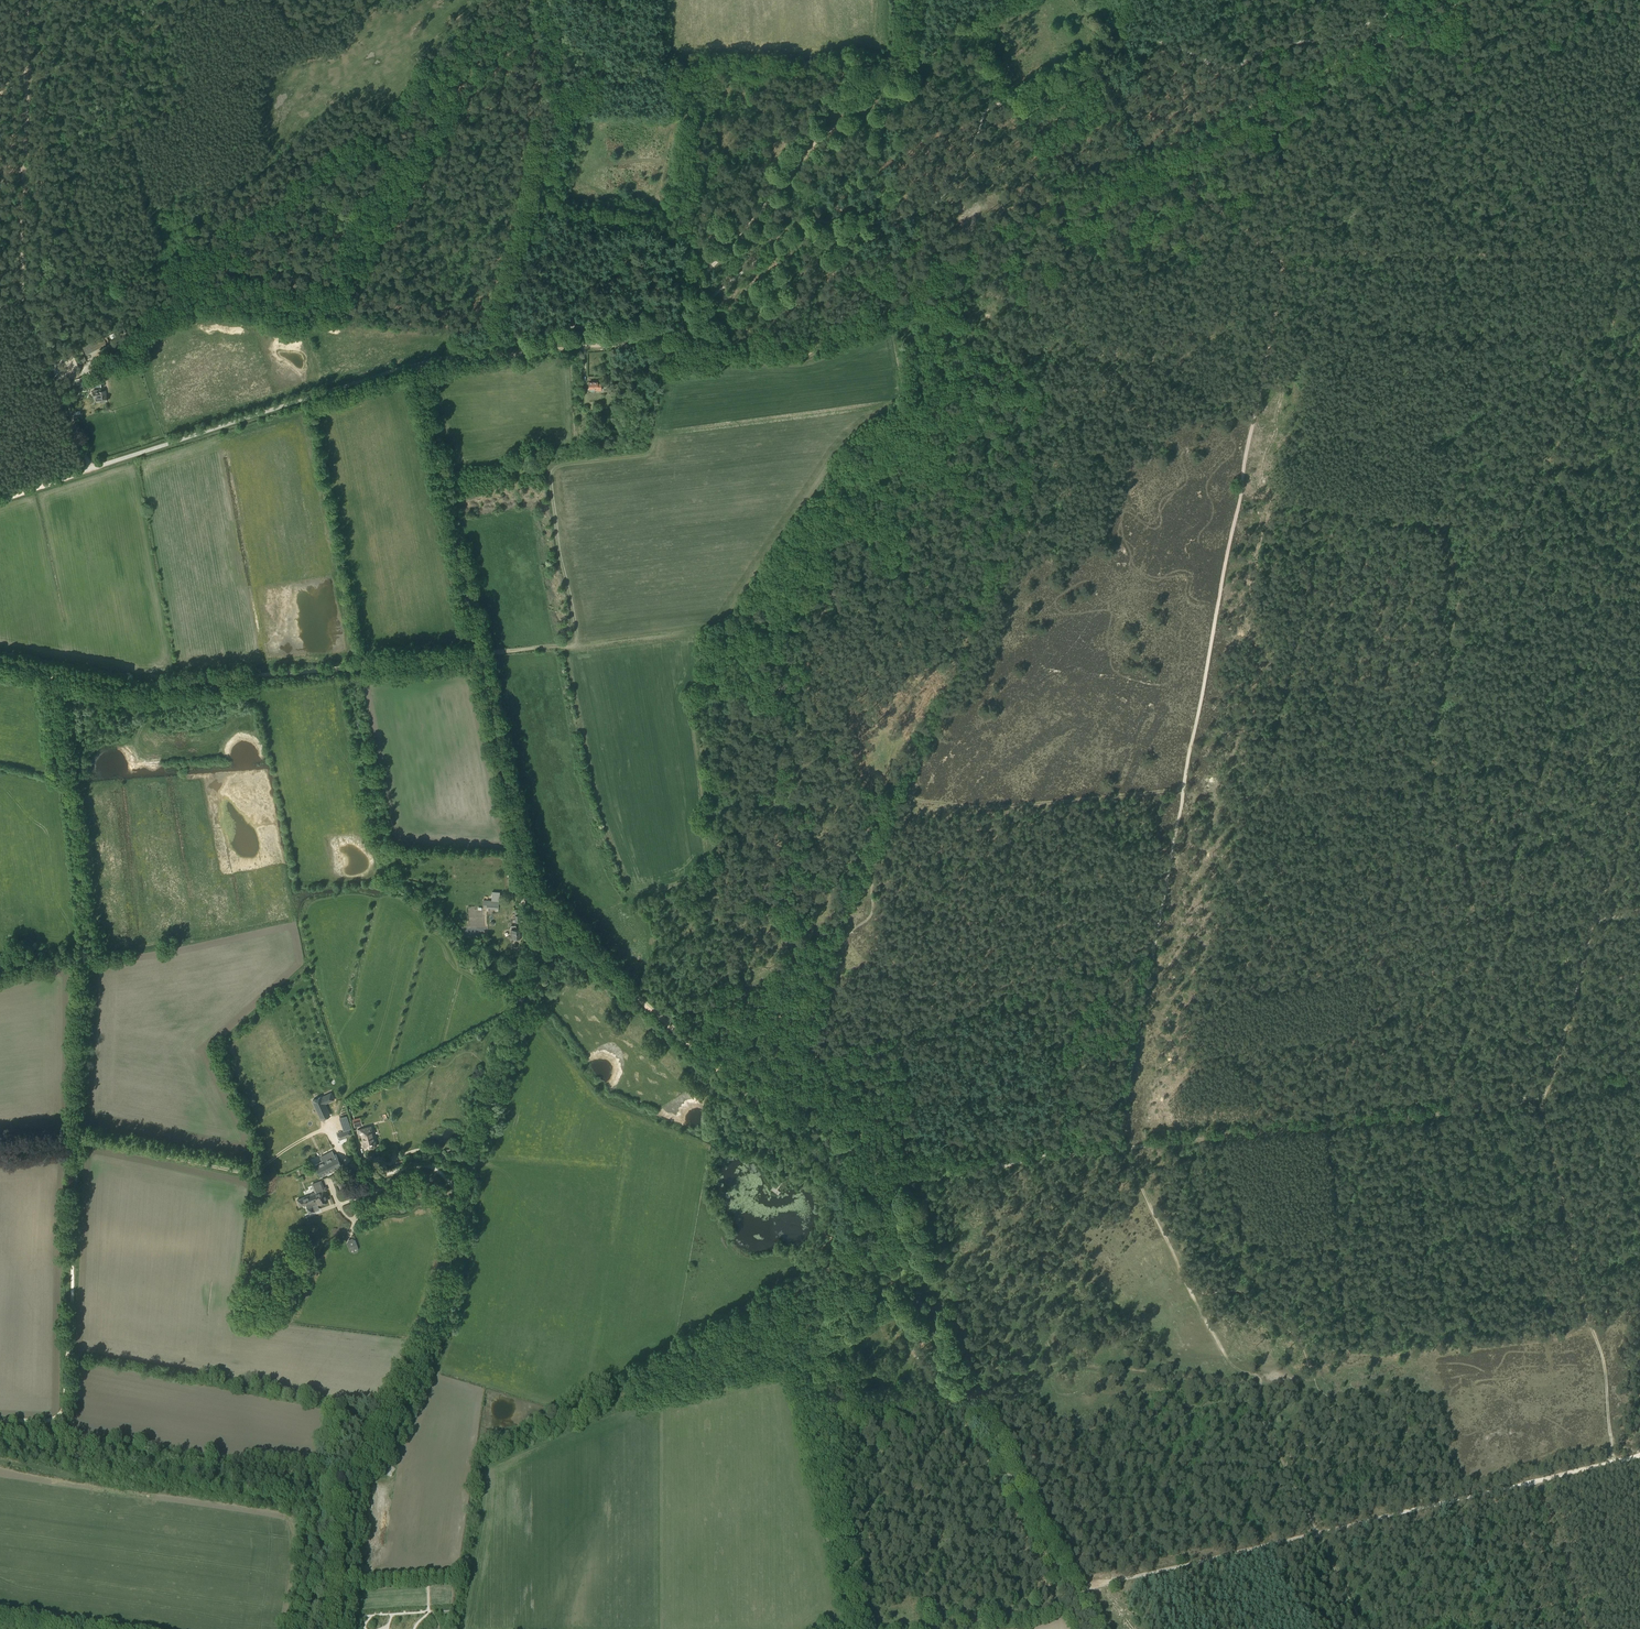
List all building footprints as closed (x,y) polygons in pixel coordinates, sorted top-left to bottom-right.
[(861,103),(852,108),(854,112),(863,107),(861,103)] [(93,342),(82,347),(85,354),(96,348),(106,343),(108,342),(105,336),(93,342)] [(97,379),(94,379),(95,387),(104,386),(103,374),(97,374),(97,379)] [(597,390),(597,392),(602,392),(602,384),(598,384),(598,382),(589,382),(589,390),(597,390)] [(97,387),(93,388),(93,395),(95,395),(96,400),(106,399),(106,393),(105,388),(97,389),(97,387)] [(1126,537),(1131,534),(1126,524),(1121,527),(1126,537)] [(484,900),(484,904),(488,905),(487,909),(499,910),(499,902),(500,893),(492,893),(492,901),(484,900)] [(516,926),(511,926),(511,930),(512,930),(513,938),(522,938),(521,929),(517,930),(516,926)] [(321,1096),(313,1100),(321,1119),(329,1115),(325,1105),(329,1104),(326,1097),(322,1099),(321,1096)] [(362,1126),(360,1118),(354,1119),(352,1120),(354,1128),(362,1126)] [(371,1125),(358,1128),(364,1149),(377,1146),(371,1125)] [(344,1130),(337,1133),(339,1140),(351,1135),(348,1129),(344,1130)] [(334,1154),(322,1160),(314,1164),(321,1176),(329,1172),(338,1167),(340,1166),(334,1154)] [(314,1193),(296,1199),(299,1206),(302,1205),(307,1216),(308,1216),(308,1214),(313,1212),(314,1213),(315,1213),(312,1206),(319,1204),(320,1207),(327,1204),(326,1202),(328,1201),(321,1180),(311,1183),(314,1193)] [(348,1240),(347,1242),(350,1251),(354,1252),(357,1251),(358,1248),(355,1240),(352,1239),(348,1240)] [(371,1499),(366,1498),(362,1528),(367,1528),(371,1499)]
